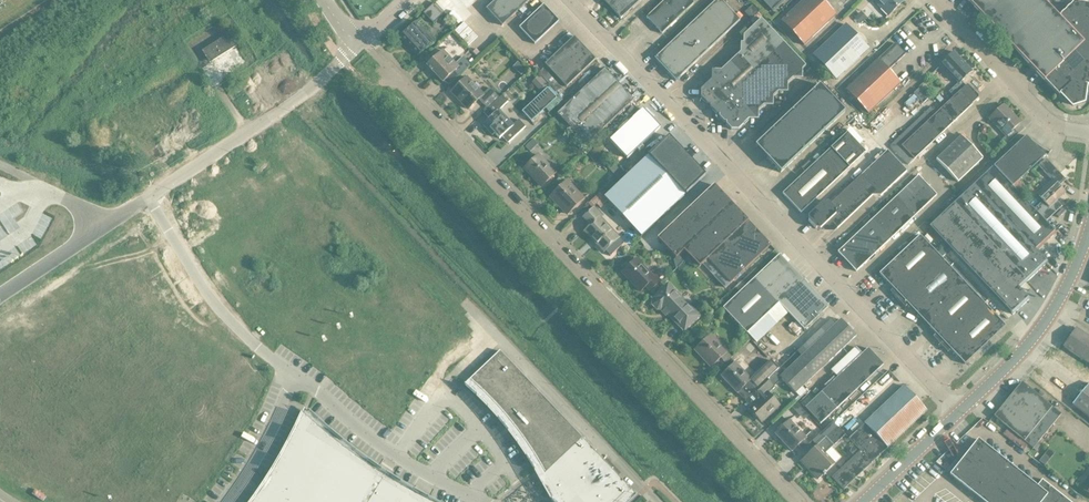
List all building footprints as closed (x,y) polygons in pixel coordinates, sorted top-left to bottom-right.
[(423,8),(434,22),(447,12),(451,17),(465,5),(466,7),(474,0),(433,0),(423,8)] [(486,9),(502,25),(528,0),(496,0),(486,9)] [(621,18),(640,0),(603,0),(621,18)] [(646,17),(662,33),(697,0),(664,0),(646,17)] [(681,76),(740,20),(721,0),(716,0),(654,58),(676,81),(681,76)] [(836,14),(822,0),(803,0),(781,20),(804,45),(836,14)] [(888,15),(904,0),(874,0),(888,15)] [(980,12),(1016,50),(1044,80),(1059,95),(1061,93),(1072,105),(1083,101),(1085,85),(1088,86),(1088,79),(1088,4),(1074,2),(1059,16),(1043,0),(968,0),(980,12)] [(559,20),(543,4),(519,27),(535,43),(559,20)] [(740,52),(738,54),(753,70),(783,42),(761,19),(743,35),(743,52),(740,52)] [(433,40),(416,22),(400,37),(417,55),(433,40)] [(855,31),(853,32),(845,24),(813,55),(836,79),(868,48),(864,44),(866,43),(867,39),(867,36),(865,33),(862,31),(858,30),(855,31)] [(236,46),(229,34),(204,49),(212,61),(236,46)] [(595,59),(574,36),(545,64),(566,86),(595,59)] [(738,97),(719,114),(719,116),(724,122),(726,122),(726,124),(731,129),(738,129),(749,119),(749,117),(758,117),(758,110),(763,105),(763,103),(773,103),(773,96),(778,92),(778,89),(787,90),(787,83),(792,78),(792,75),(802,76),(802,69),(805,66),(783,42),(753,70),(732,91),(738,97)] [(869,113),(901,83),(889,70),(905,54),(895,43),(846,89),(869,113)] [(427,65),(442,82),(453,72),(458,76),(470,64),(463,56),(456,63),(443,50),(427,65)] [(961,81),(966,75),(972,71),(953,51),(941,64),(958,82),(961,81)] [(700,89),(700,97),(705,102),(712,102),(712,109),(717,114),(719,114),(738,97),(732,91),(753,70),(738,54),(721,70),(714,70),(714,79),(711,79),(700,89)] [(604,69),(564,107),(557,113),(586,144),(633,99),(604,69)] [(452,91),(468,109),(478,99),(483,104),(495,93),(490,87),(482,94),(466,77),(452,91)] [(961,81),(958,82),(949,91),(954,96),(902,146),(914,159),(973,103),(972,103),(979,96),(967,84),(965,85),(961,81)] [(755,145),(781,172),(845,111),(820,84),(755,145)] [(907,109),(910,113),(928,100),(918,86),(896,103),(903,112),(907,109)] [(555,99),(546,90),(522,112),(530,122),(555,99)] [(483,112),(489,118),(482,124),(492,134),(494,133),(499,138),(502,136),(508,142),(525,126),(518,119),(513,124),(498,109),(505,102),(500,96),(483,112)] [(1013,129),(1020,122),(1004,104),(989,118),(1006,135),(1001,140),(1006,145),(1018,133),(1013,129)] [(659,127),(643,109),(610,140),(627,157),(659,127)] [(869,117),(873,124),(884,118),(879,111),(869,117)] [(847,132),(792,184),(782,193),(801,212),(865,152),(847,132)] [(983,158),(961,135),(936,159),(958,181),(983,158)] [(993,167),(1012,186),(1045,155),(1048,156),(1051,149),(1050,149),(1049,151),(1044,149),(1040,146),(1031,139),(1028,136),(1026,137),(1026,136),(993,167)] [(876,191),(880,195),(907,170),(887,149),(861,175),(876,191)] [(524,168),(541,186),(556,173),(538,154),(524,168)] [(604,196),(641,235),(642,236),(686,194),(648,155),(604,196)] [(993,167),(973,185),(1036,251),(1056,233),(1045,221),(1061,206),(1056,200),(1064,193),(1050,177),(1057,170),(1046,159),(1038,166),(1052,180),(1037,194),(1043,201),(1033,210),(1012,187),(1012,186),(993,167)] [(808,216),(808,220),(816,228),(821,228),(829,220),(837,228),(876,191),(861,175),(830,204),(828,201),(823,201),(808,216)] [(918,176),(873,218),(891,238),(937,195),(918,176)] [(571,189),(573,187),(567,181),(551,196),(567,214),(581,200),(571,189)] [(736,209),(714,185),(657,238),(676,257),(683,250),(688,254),(736,209)] [(973,185),(954,203),(992,243),(1027,281),(1047,262),(1036,251),(973,185)] [(992,243),(954,203),(930,225),(968,266),(992,243)] [(594,206),(583,217),(591,225),(584,231),(603,252),(619,237),(600,217),(602,215),(594,206)] [(736,209),(688,254),(699,267),(707,259),(730,282),(770,244),(736,209)] [(873,218),(838,252),(856,271),(891,238),(873,218)] [(941,258),(920,235),(879,273),(893,288),(890,291),(897,299),(941,258)] [(992,243),(968,266),(1013,314),(1029,299),(1019,288),(1027,281),(992,243)] [(807,284),(779,254),(723,307),(751,337),(807,284)] [(941,258),(897,299),(905,307),(908,304),(922,318),(962,280),(941,258)] [(660,280),(656,276),(654,277),(636,259),(622,271),(640,291),(645,286),(650,290),(660,280)] [(962,280),(922,318),(936,333),(933,336),(948,352),(951,349),(965,364),(1005,326),(962,280)] [(662,307),(673,318),(676,315),(687,327),(684,330),(699,316),(668,283),(653,297),(655,299),(653,301),(653,304),(657,309),(660,309),(662,307)] [(828,306),(807,284),(751,337),(756,342),(788,312),(804,329),(828,306)] [(795,393),(856,335),(841,319),(835,324),(830,319),(797,351),(801,356),(780,376),(795,393)] [(1064,345),(1063,346),(1069,350),(1066,354),(1077,362),(1080,358),(1088,363),(1088,336),(1076,328),(1064,345)] [(779,344),(783,340),(774,332),(771,336),(779,344)] [(727,351),(711,334),(697,347),(713,364),(727,351)] [(836,408),(883,364),(868,348),(862,354),(855,347),(831,369),(838,376),(821,392),(805,407),(820,423),(836,408)] [(565,501),(619,501),(632,490),(500,351),(469,380),(545,474),(565,501)] [(751,379),(744,386),(752,394),(756,390),(771,376),(779,369),(770,360),(750,378),(751,379)] [(744,386),(751,379),(750,378),(735,362),(721,375),(737,392),(744,386)] [(763,420),(779,405),(768,393),(778,385),(771,376),(756,390),(761,396),(750,406),(763,420)] [(1022,381),(994,416),(1033,448),(1061,414),(1022,381)] [(1071,392),(1074,388),(1064,381),(1061,385),(1071,392)] [(1073,403),(1088,417),(1088,383),(1073,403)] [(860,451),(844,466),(855,478),(927,410),(904,386),(848,438),(860,451)] [(306,417),(252,499),(250,501),(433,501),(387,474),(306,417)] [(792,451),(798,445),(802,450),(818,435),(813,429),(805,437),(789,420),(775,433),(792,451)] [(825,473),(834,464),(825,454),(845,434),(838,426),(817,445),(801,460),(802,461),(802,460),(803,459),(810,466),(808,468),(818,479),(823,475),(824,475),(825,474),(825,473)] [(1042,479),(1036,486),(978,440),(950,475),(984,501),(1071,501),(1042,479)] [(1044,463),(1054,451),(1049,446),(1039,459),(1044,463)] [(855,478),(844,466),(831,477),(843,489),(855,478)] [(1080,486),(1088,493),(1088,475),(1080,486)] [(946,501),(961,501),(964,498),(938,481),(931,491),(946,501)]
